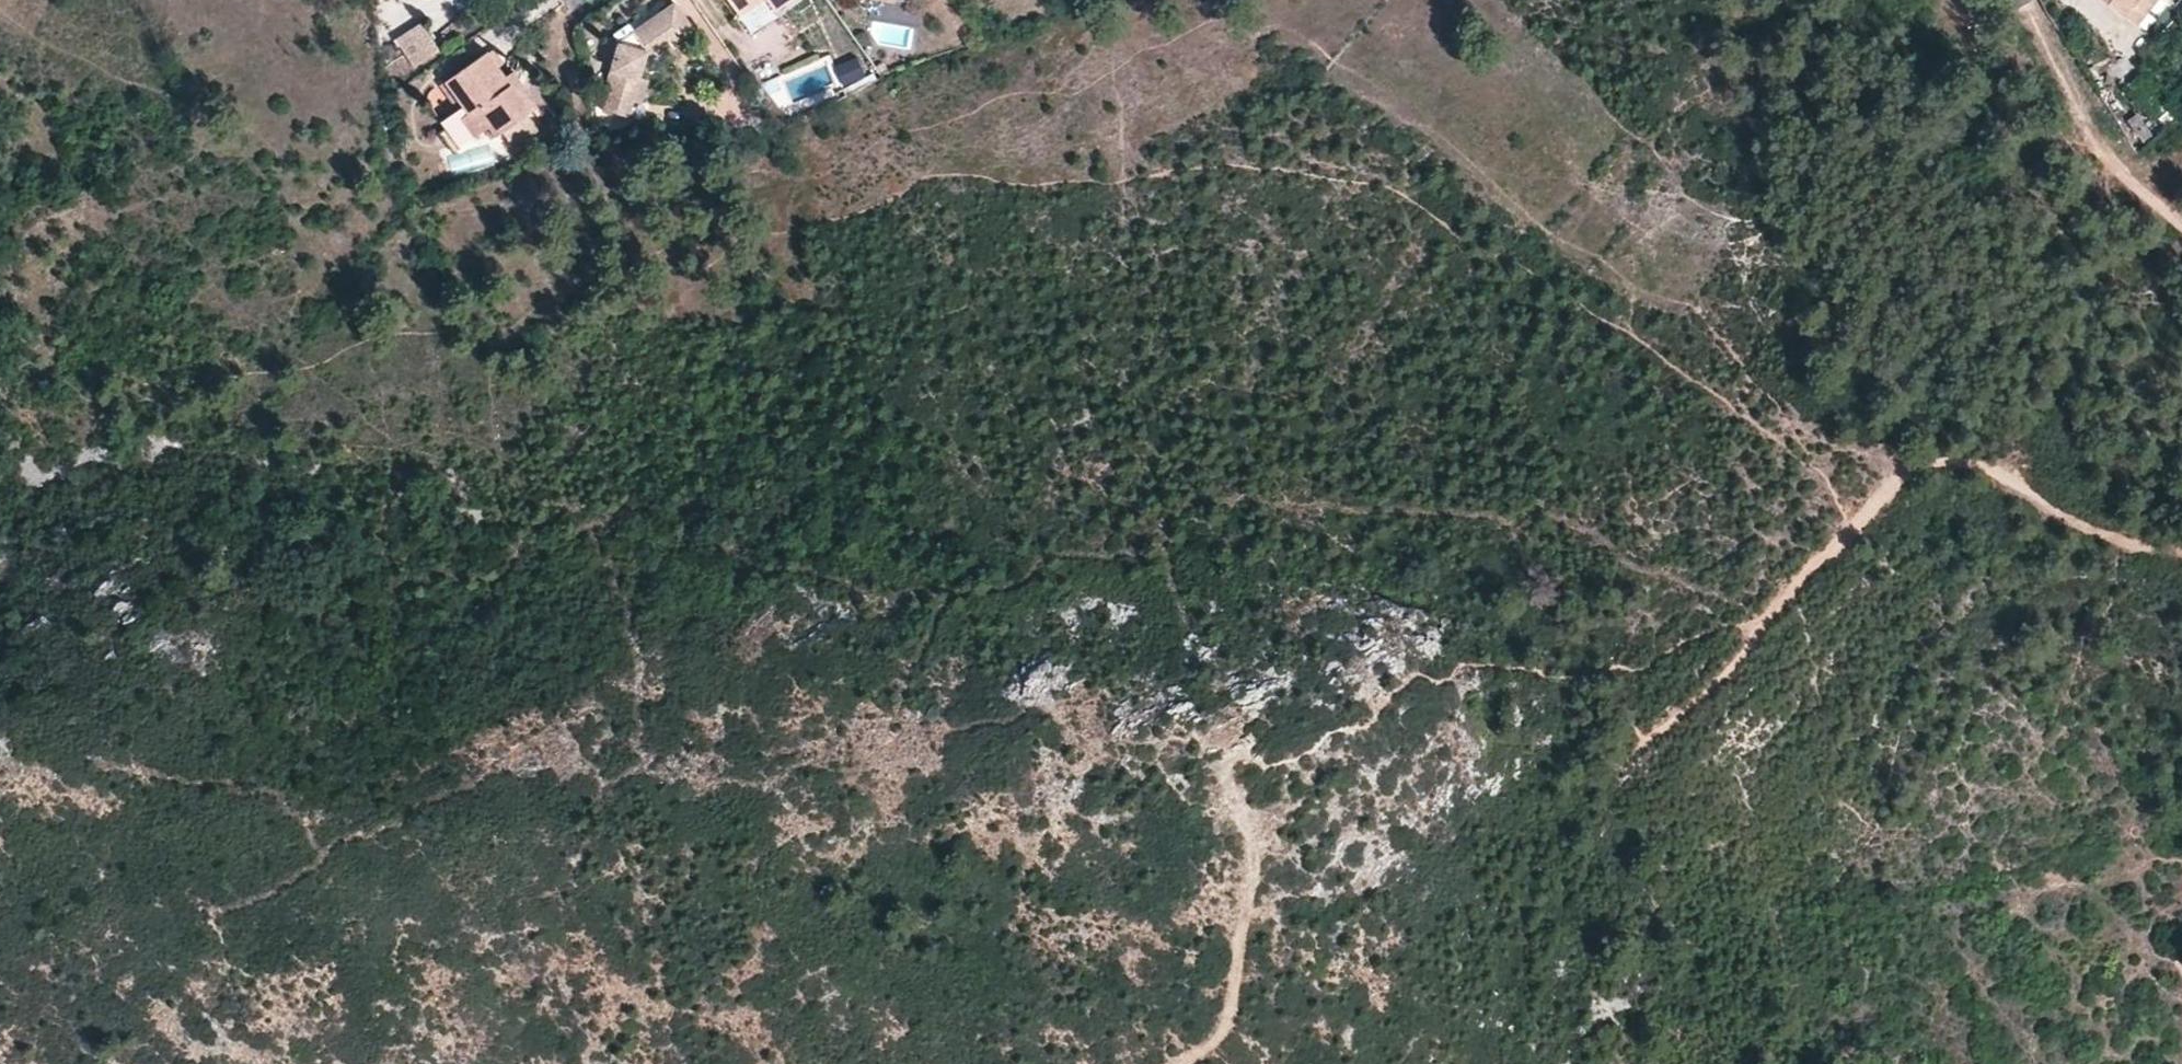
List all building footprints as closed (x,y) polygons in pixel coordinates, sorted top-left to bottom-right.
[(740,17),(764,1),(772,14),(792,0),(728,0),(740,17)] [(2124,21),(2140,0),(2098,0),(2124,21)] [(694,36),(674,8),(633,35),(629,30),(615,39),(619,47),(604,100),(610,102),(605,119),(628,124),(632,109),(639,110),(646,84),(639,82),(646,59),(649,59),(669,45),(673,50),(694,36)] [(423,26),(414,32),(432,57),(441,51),(423,26)] [(416,68),(432,57),(414,32),(398,43),(416,68)] [(506,79),(488,53),(446,83),(464,108),(441,124),(460,151),(489,131),(496,140),(536,111),(523,92),(517,96),(506,79)] [(857,58),(836,66),(842,81),(863,73),(857,58)] [(513,74),(506,79),(517,96),(523,92),(525,90),(513,74)] [(2144,111),(2128,118),(2139,142),(2156,134),(2144,111)]
